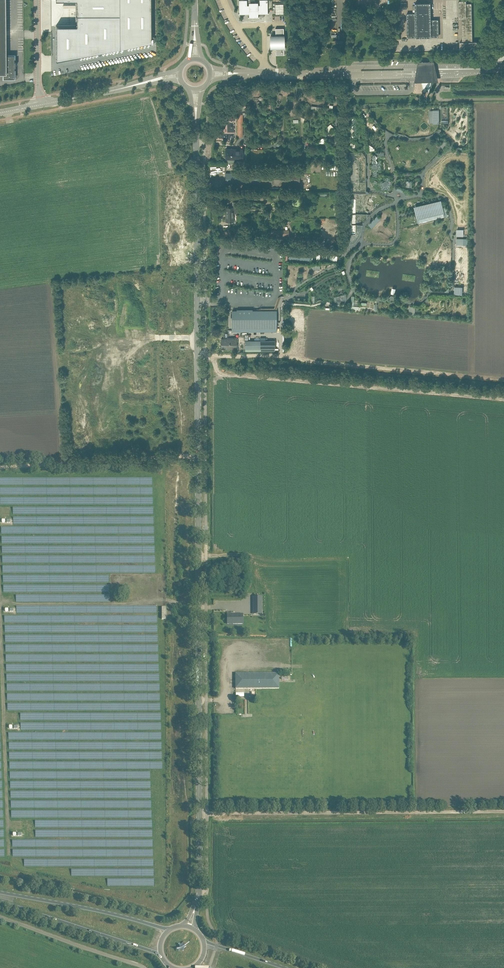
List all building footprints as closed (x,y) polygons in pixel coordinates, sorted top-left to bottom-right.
[(14,55),(6,55),(6,0),(0,0),(0,73),(4,73),(4,78),(14,78),(14,67),(16,67),(16,61),(14,61),(14,55)] [(56,60),(151,40),(151,0),(56,0),(76,0),(76,26),(56,26),(56,60)] [(239,13),(238,13),(239,14),(249,14),(249,17),(248,17),(259,17),(258,17),(258,13),(269,13),(268,13),(267,0),(260,0),(260,5),(247,5),(247,0),(239,0),(239,13)] [(472,41),(471,3),(466,3),(466,0),(459,0),(459,17),(462,17),(463,42),(460,42),(460,49),(477,48),(477,41),(472,41)] [(415,3),(415,5),(415,13),(407,13),(407,37),(416,37),(431,37),(431,36),(438,36),(438,19),(431,20),(431,3),(415,3)] [(271,35),(271,42),(271,48),(276,48),(276,55),(284,54),(283,28),(275,28),(276,35),(271,35)] [(270,122),(264,117),(261,120),(267,126),(267,125),(270,122)] [(331,125),(330,124),(325,128),(329,133),(334,128),(333,127),(331,125)] [(242,158),(242,150),(242,149),(236,149),(227,148),(226,148),(226,158),(242,158)] [(252,150),(252,160),(262,160),(262,150),(256,150),(252,150)] [(424,206),(415,207),(416,210),(416,212),(416,213),(419,223),(421,222),(423,222),(427,221),(428,220),(435,219),(436,218),(440,217),(442,217),(444,216),(442,206),(441,204),(441,202),(424,206)] [(377,215),(368,224),(372,228),(380,219),(377,215)] [(278,235),(279,235),(279,239),(287,239),(287,235),(287,230),(277,230),(278,235)] [(289,251),(288,259),(312,261),(313,254),(289,251)] [(463,286),(455,286),(455,294),(463,294),(463,286)] [(345,301),(347,298),(346,294),(334,297),(335,302),(338,304),(345,301)] [(354,300),(354,296),(351,295),(351,301),(350,309),(354,309),(359,309),(359,306),(358,306),(353,306),(354,302),(354,300)] [(232,311),(232,331),(276,331),(276,313),(276,310),(275,310),(272,310),(251,311),(251,313),(238,313),(238,311),(232,311)] [(221,347),(224,347),(227,347),(227,348),(236,348),(236,339),(236,340),(229,340),(229,339),(221,339),(221,347)] [(275,340),(245,340),(245,348),(275,348),(275,340)] [(261,596),(253,597),(253,602),(253,610),(261,610),(261,602),(261,596)] [(227,622),(233,622),(233,624),(238,624),(242,624),(242,614),(241,614),(241,616),(236,616),(236,614),(227,614),(227,622)] [(248,673),(248,674),(236,674),(236,688),(248,688),(248,689),(279,689),(279,673),(248,673)]
